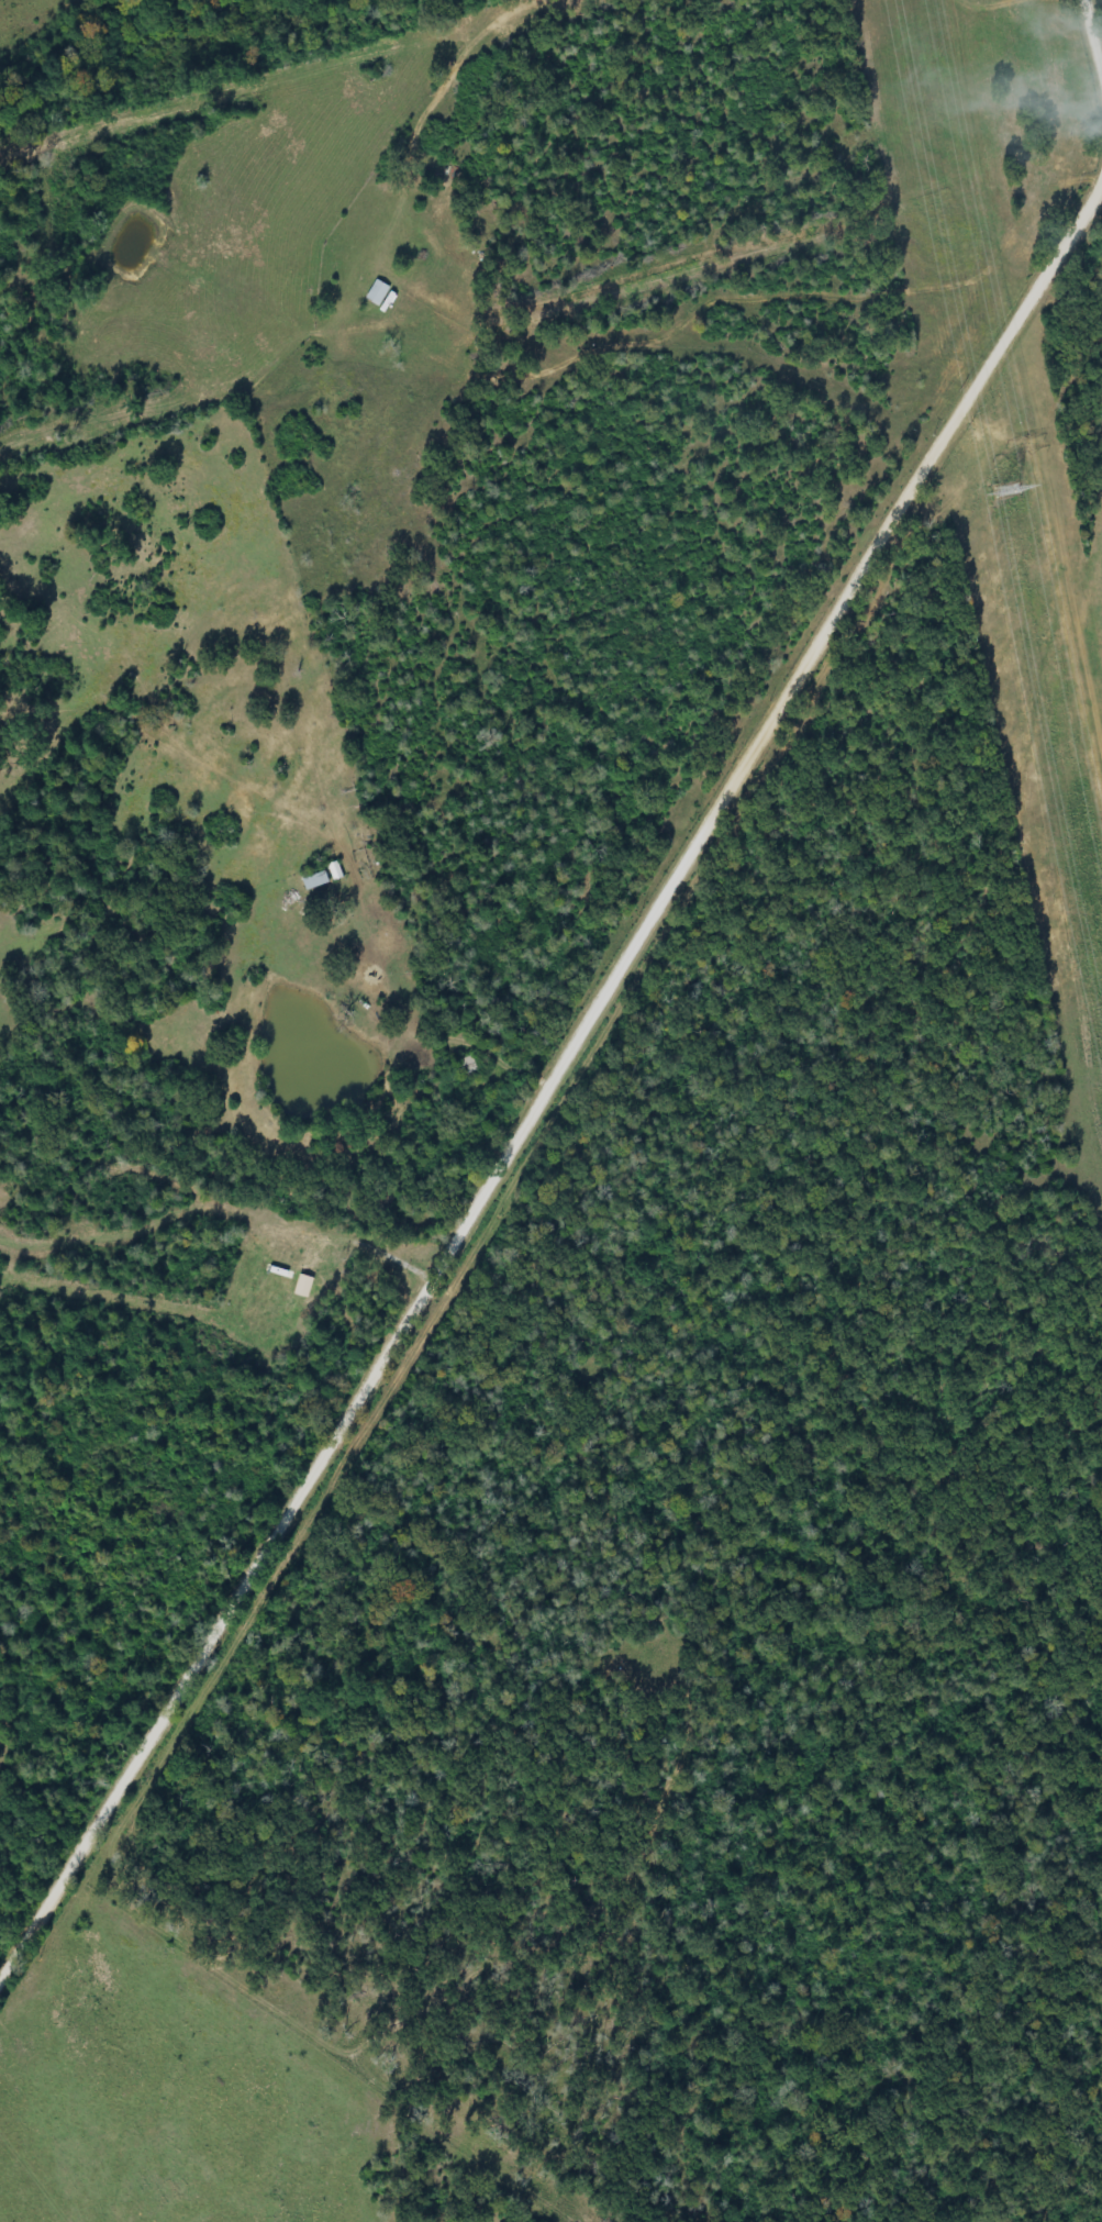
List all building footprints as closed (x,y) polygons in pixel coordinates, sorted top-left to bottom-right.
[(391,288),(377,280),(366,300),(380,307),(391,288)]
